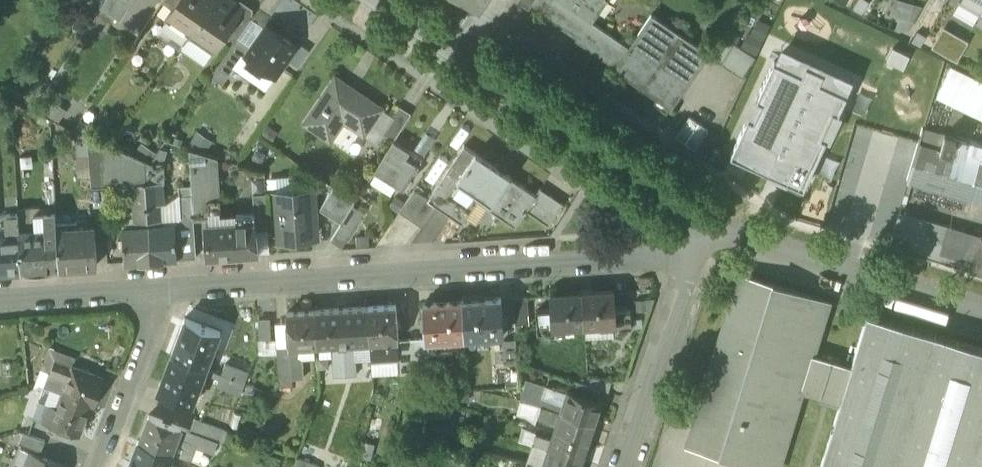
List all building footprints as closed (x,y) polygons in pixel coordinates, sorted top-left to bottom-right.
[(131,4),(124,0),(106,0),(102,7),(121,20),(131,4)] [(188,35),(213,0),(177,0),(174,4),(164,19),(188,35)] [(232,0),(213,0),(188,35),(212,52),(225,34),(243,7),(232,0)] [(529,9),(533,5),(531,3),(533,0),(518,0),(517,2),(529,9)] [(615,67),(628,47),(592,22),(607,0),(533,0),(531,3),(533,5),(578,35),(575,40),(615,67)] [(895,30),(900,32),(911,28),(923,7),(900,0),(895,0),(890,14),(899,17),(895,30)] [(981,9),(981,0),(960,0),(959,2),(980,13),(981,9)] [(225,34),(234,40),(252,14),(243,7),(225,34)] [(613,69),(670,108),(708,52),(651,13),(628,47),(615,67),(613,69)] [(740,46),(757,54),(770,24),(758,19),(751,33),(747,32),(740,46)] [(246,55),(275,76),(297,45),(267,24),(246,55)] [(936,35),(926,30),(922,38),(931,44),(936,35)] [(934,46),(954,58),(963,43),(943,31),(934,46)] [(712,57),(742,77),(755,57),(725,37),(712,57)] [(211,76),(222,84),(243,53),(232,45),(211,76)] [(853,79),(781,45),(774,60),(801,72),(806,63),(824,71),(819,81),(847,93),(853,79)] [(893,48),(887,61),(903,69),(910,56),(893,48)] [(748,116),(731,154),(771,172),(803,187),(826,137),(821,135),(833,110),(838,112),(847,93),(819,81),(824,71),(806,63),(801,72),(774,60),(774,59),(756,98),(761,100),(753,118),(748,116)] [(950,66),(936,96),(981,118),(981,81),(950,66)] [(304,122),(326,136),(339,116),(364,134),(382,107),(336,76),(304,122)] [(753,96),(744,114),(748,116),(753,118),(761,100),(756,98),(753,96)] [(383,132),(394,140),(411,113),(400,106),(383,132)] [(830,139),(842,114),(838,112),(833,110),(821,135),(826,137),(830,139)] [(689,116),(675,136),(685,143),(699,123),(689,116)] [(695,149),(709,130),(699,123),(685,143),(695,149)] [(981,203),(981,146),(944,135),(945,134),(924,128),(909,181),(981,203)] [(101,141),(106,143),(109,134),(98,129),(95,138),(101,141)] [(76,130),(78,157),(91,156),(89,136),(76,130)] [(106,143),(101,141),(95,138),(89,136),(91,156),(92,186),(104,185),(134,183),(146,183),(145,164),(145,160),(113,146),(106,143)] [(145,160),(145,164),(158,170),(159,195),(161,226),(174,225),(174,226),(181,220),(193,219),(194,219),(189,149),(165,141),(150,162),(145,160)] [(374,171),(403,189),(423,159),(394,141),(374,171)] [(443,177),(478,201),(480,196),(492,204),(510,177),(510,176),(464,145),(443,177)] [(189,149),(194,219),(214,217),(211,181),(220,180),(218,158),(189,149)] [(146,183),(147,196),(159,195),(158,170),(145,164),(146,183)] [(771,172),(768,178),(799,193),(803,187),(771,172)] [(443,177),(428,199),(427,200),(437,206),(462,223),(478,201),(443,177)] [(535,194),(510,177),(492,204),(480,196),(478,201),(515,226),(526,210),(537,195),(535,194)] [(134,183),(137,227),(149,226),(147,196),(146,183),(134,183)] [(320,209),(341,223),(347,214),(352,206),(355,201),(333,187),(320,209)] [(51,203),(50,211),(56,211),(55,188),(47,188),(47,202),(51,203)] [(526,210),(548,225),(563,203),(540,188),(535,194),(537,195),(526,210)] [(278,192),(281,240),(313,238),(312,219),(316,218),(315,207),(311,207),(310,190),(278,192)] [(423,227),(437,206),(427,200),(428,199),(414,190),(399,211),(423,227)] [(255,212),(256,230),(268,229),(266,192),(253,193),(254,212),(255,212)] [(161,226),(159,195),(147,196),(149,226),(161,226)] [(359,221),(364,213),(352,206),(347,214),(358,221),(359,221)] [(22,269),(60,267),(57,229),(56,211),(50,211),(34,212),(35,228),(19,229),(19,233),(22,269)] [(899,211),(898,216),(979,240),(981,235),(899,211)] [(237,213),(238,220),(240,255),(258,253),(256,230),(255,212),(254,212),(237,213)] [(7,214),(8,227),(8,234),(19,233),(19,229),(18,213),(7,214)] [(358,221),(347,214),(341,223),(331,240),(342,247),(358,221)] [(889,246),(970,270),(979,240),(898,216),(889,246)] [(174,226),(177,259),(195,258),(193,219),(181,220),(174,226)] [(209,257),(240,255),(238,220),(206,222),(209,257)] [(63,228),(57,229),(60,267),(95,265),(98,264),(95,226),(78,227),(77,222),(62,223),(63,228)] [(177,259),(174,226),(174,225),(161,226),(149,226),(151,261),(177,259)] [(151,261),(149,226),(137,227),(124,228),(126,263),(151,261)] [(19,233),(8,234),(2,234),(0,235),(0,271),(22,269),(19,233)] [(979,240),(970,270),(981,274),(981,235),(979,240)] [(840,401),(851,367),(812,355),(829,302),(739,274),(687,444),(762,466),(778,466),(802,389),(840,401)] [(584,327),(614,325),(613,309),(612,292),(582,294),(584,327)] [(554,329),(584,327),(582,294),(549,296),(550,311),(551,329),(554,329)] [(489,300),(462,301),(464,338),(502,335),(499,297),(489,298),(489,300)] [(515,300),(517,328),(529,327),(527,299),(515,300)] [(653,299),(635,300),(635,312),(649,311),(653,299)] [(453,338),(464,338),(462,301),(438,303),(437,302),(424,303),(426,338),(426,340),(428,340),(453,338)] [(395,305),(368,307),(370,342),(397,340),(398,340),(398,339),(395,305)] [(368,307),(315,310),(317,345),(319,345),(335,344),(351,343),(370,342),(368,307)] [(630,308),(613,309),(614,325),(614,327),(631,327),(630,308)] [(289,347),(290,347),(297,346),(317,345),(315,310),(287,312),(288,322),(289,345),(289,347)] [(554,332),(554,329),(551,329),(550,311),(535,312),(536,333),(554,332)] [(935,334),(867,313),(851,367),(840,401),(820,466),(894,466),(935,334)] [(270,317),(258,318),(259,340),(271,339),(270,317)] [(181,329),(172,354),(206,367),(220,331),(185,318),(181,329)] [(289,345),(288,322),(276,322),(277,339),(277,347),(289,345)] [(614,325),(584,327),(585,339),(614,337),(614,327),(614,325)] [(935,334),(894,466),(981,466),(981,348),(935,334)] [(397,359),(398,371),(412,370),(410,338),(398,339),(398,340),(397,340),(399,359),(397,359)] [(426,338),(410,338),(412,370),(422,373),(427,374),(426,340),(426,338)] [(453,338),(428,340),(429,350),(453,348),(453,338)] [(502,339),(504,365),(517,364),(516,338),(502,339)] [(271,339),(259,340),(258,340),(258,352),(277,352),(277,347),(277,339),(271,339)] [(399,359),(397,340),(370,342),(371,361),(397,359),(399,359)] [(370,342),(351,343),(352,352),(354,352),(355,361),(371,361),(370,342)] [(352,352),(351,343),(335,344),(336,353),(333,353),(333,356),(335,375),(356,374),(355,361),(354,352),(352,352)] [(335,344),(319,345),(320,357),(333,356),(333,353),(336,353),(335,344)] [(277,352),(279,385),(293,384),(292,378),(290,347),(289,347),(289,345),(277,347),(277,352)] [(302,354),(302,358),(318,357),(317,345),(297,346),(298,355),(302,354)] [(298,355),(297,346),(290,347),(292,378),(303,377),(302,358),(302,354),(298,355)] [(192,403),(206,367),(172,354),(162,380),(161,380),(158,390),(192,403)] [(56,359),(51,373),(69,379),(75,365),(56,359)] [(397,359),(371,361),(372,373),(398,371),(397,359)] [(226,362),(221,373),(245,382),(249,371),(226,362)] [(108,377),(75,365),(69,379),(64,393),(93,404),(98,405),(108,377)] [(406,389),(422,389),(422,373),(412,370),(406,389)] [(518,370),(504,371),(505,387),(519,386),(518,370)] [(64,393),(69,379),(51,373),(46,386),(64,393)] [(240,393),(245,382),(221,373),(217,384),(240,393)] [(592,373),(588,385),(600,389),(607,391),(610,380),(592,373)] [(562,411),(569,391),(526,377),(520,399),(543,405),(562,411)] [(597,400),(600,389),(588,385),(579,382),(575,393),(597,400)] [(569,391),(562,411),(595,422),(601,401),(597,400),(575,393),(569,391)] [(64,393),(58,408),(51,426),(82,436),(93,404),(64,393)] [(543,405),(520,399),(516,414),(527,415),(537,424),(540,416),(543,405)] [(42,423),(51,426),(58,408),(48,405),(42,423)] [(540,416),(558,422),(562,411),(543,405),(540,416)] [(558,422),(556,430),(588,441),(595,422),(562,411),(558,422)] [(172,452),(179,435),(182,427),(182,426),(149,414),(139,440),(172,452)] [(218,441),(223,443),(228,431),(195,418),(190,430),(218,441)] [(452,424),(435,420),(432,434),(448,438),(452,424)] [(518,440),(533,444),(536,434),(537,431),(522,425),(518,440)] [(190,430),(182,427),(179,435),(187,438),(186,440),(197,444),(214,451),(218,441),(190,430)] [(553,439),(549,449),(582,460),(588,441),(556,430),(553,439)] [(19,442),(41,451),(45,440),(23,431),(19,442)] [(534,444),(549,449),(553,439),(536,434),(533,444),(534,444)] [(187,438),(179,435),(172,452),(191,459),(197,444),(186,440),(187,438)] [(375,444),(360,439),(356,455),(371,460),(375,444)] [(172,452),(139,440),(129,466),(166,466),(168,463),(172,452)] [(527,463),(539,466),(543,466),(549,449),(534,444),(527,463)] [(543,466),(580,466),(582,460),(549,449),(543,466)] [(42,457),(30,453),(24,466),(37,466),(42,457)] [(311,462),(296,456),(291,466),(309,466),(311,462)] [(42,457),(37,466),(68,466),(42,457)]
